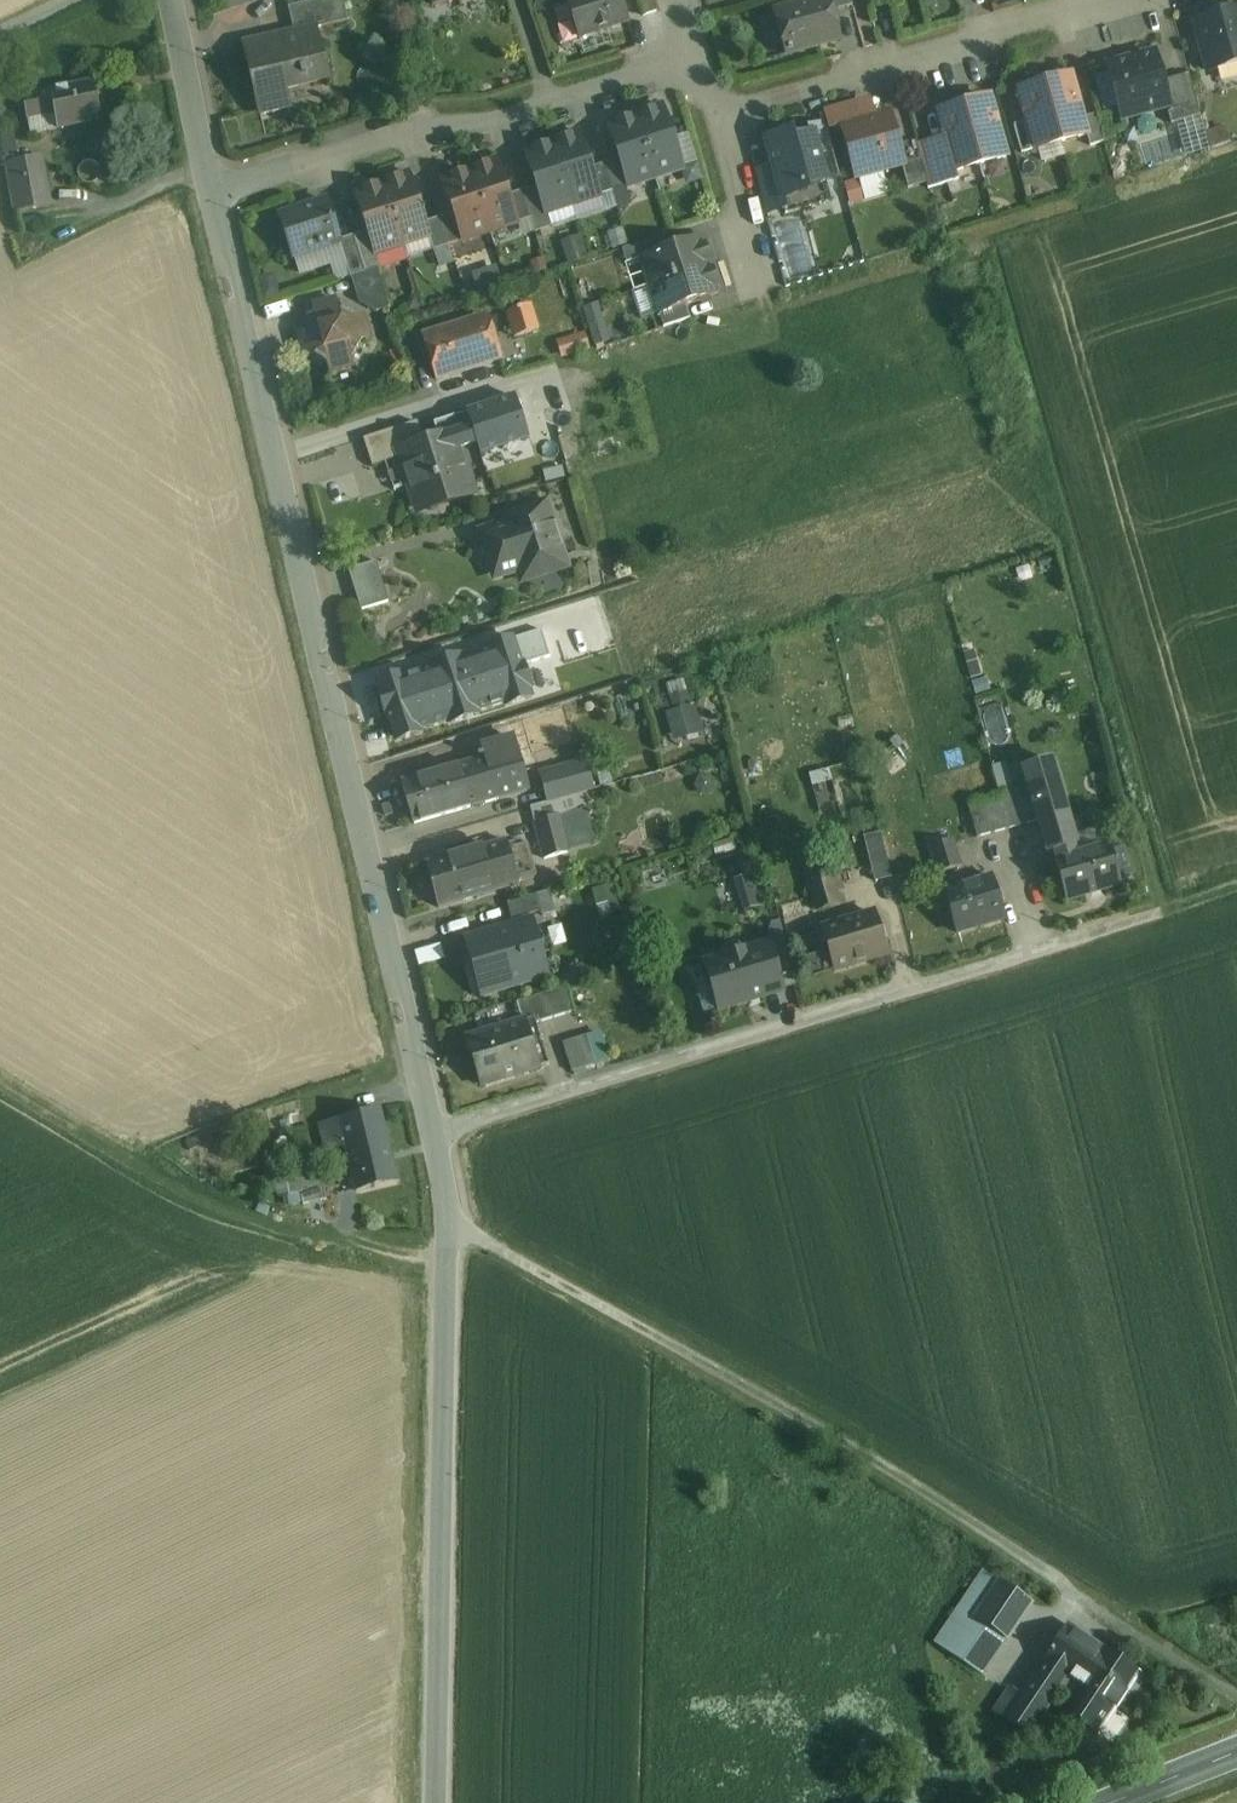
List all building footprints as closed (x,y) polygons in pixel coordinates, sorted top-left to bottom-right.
[(288,8),(294,33),(316,28),(317,29),(348,21),(343,0),(320,0),(288,8)] [(567,0),(579,37),(628,21),(621,0),(567,0)] [(644,17),(658,12),(654,0),(638,0),(644,17)] [(776,12),(788,54),(839,40),(832,12),(828,0),(820,0),(776,12)] [(832,12),(853,6),(851,0),(828,0),(832,12)] [(1195,22),(1209,72),(1236,65),(1236,10),(1195,22)] [(294,33),(283,36),(284,38),(265,42),(264,40),(244,45),(260,114),(290,107),(286,91),(328,82),(317,29),(316,28),(294,33)] [(1154,54),(1109,66),(1124,118),(1166,106),(1168,105),(1161,82),(1154,54)] [(1189,74),(1161,82),(1168,105),(1166,106),(1171,124),(1201,116),(1189,74)] [(1072,76),(1046,83),(1062,142),(1088,135),(1083,118),(1072,76)] [(95,83),(51,92),(56,114),(59,130),(103,121),(95,83)] [(1036,149),(1062,142),(1046,83),(1019,90),(1028,121),(1036,149)] [(51,92),(24,97),(28,120),(56,114),(51,92)] [(991,98),(965,105),(981,164),(1007,157),(991,98)] [(956,171),(981,164),(965,105),(939,112),(946,139),(955,171),(956,171)] [(663,107),(635,116),(656,178),(684,169),(663,107)] [(56,114),(28,120),(31,135),(59,130),(56,114)] [(898,147),(889,114),(843,127),(857,178),(902,166),(903,165),(898,147)] [(1097,114),(1083,118),(1088,135),(1090,146),(1104,142),(1097,114)] [(635,116),(608,125),(619,160),(628,187),(656,178),(635,116)] [(1028,121),(1014,125),(1022,153),(1036,149),(1028,121)] [(827,124),(811,129),(813,134),(814,133),(820,153),(834,149),(827,124)] [(813,134),(793,139),(791,133),(766,140),(786,214),(812,207),(806,187),(827,181),(820,153),(814,133),(813,134)] [(580,134),(552,143),(573,205),(601,196),(592,168),(580,134)] [(946,139),(918,147),(928,184),(930,189),(959,181),(956,171),(955,171),(946,139)] [(917,142),(898,147),(903,165),(902,166),(908,189),(928,184),(918,147),(917,142)] [(552,143),(525,152),(536,187),(545,215),(546,214),(573,205),(552,143)] [(41,157),(9,163),(18,213),(50,207),(41,157)] [(619,160),(605,164),(614,192),(628,187),(619,160)] [(497,161),(470,170),(490,232),(518,223),(509,196),(497,161)] [(605,164),(592,168),(601,196),(614,192),(605,164)] [(773,166),(757,171),(769,212),(784,208),(773,166)] [(470,170),(442,179),(454,214),(463,241),(490,232),(470,170)] [(410,174),(382,183),(403,245),(429,237),(430,236),(426,223),(410,174)] [(382,183),(354,192),(367,231),(375,254),(376,254),(403,245),(382,183)] [(536,187),(522,191),(532,219),(536,233),(551,228),(546,214),(545,215),(536,187)] [(522,191),(509,196),(518,223),(532,219),(522,191)] [(327,201),(281,216),(294,257),(339,243),(340,242),(340,241),(327,201)] [(454,214),(440,218),(449,246),(463,241),(454,214)] [(440,218),(426,223),(430,236),(429,237),(434,251),(449,246),(440,218)] [(375,254),(367,231),(354,236),(366,273),(378,269),(381,268),(376,254),(375,254)] [(574,263),(590,258),(583,235),(567,240),(574,263)] [(366,273),(354,236),(340,241),(340,242),(339,243),(351,278),(366,273)] [(664,236),(623,249),(627,263),(642,258),(669,249),(664,236)] [(669,249),(642,258),(651,286),(713,265),(705,238),(669,249)] [(467,289),(509,281),(506,265),(464,273),(467,289)] [(713,265),(651,286),(660,313),(686,305),(722,293),(713,265)] [(366,273),(351,278),(359,302),(377,312),(390,308),(378,269),(366,273)] [(337,300),(313,306),(315,313),(313,316),(309,317),(305,323),(306,328),(304,330),(297,332),(304,356),(311,354),(329,364),(331,372),(354,365),(352,358),(362,341),(370,339),(364,315),(356,317),(338,307),(337,300)] [(603,300),(586,305),(598,346),(615,341),(603,300)] [(686,305),(660,313),(664,327),(691,318),(686,305)] [(526,308),(508,313),(515,336),(534,330),(526,308)] [(488,314),(424,335),(437,379),(502,358),(488,314)] [(585,336),(562,342),(565,354),(588,348),(585,336)] [(517,396),(466,412),(481,458),(532,442),(517,396)] [(406,426),(364,439),(373,467),(400,458),(398,450),(419,443),(416,434),(409,437),(406,426)] [(455,432),(398,450),(417,509),(472,491),(473,497),(476,496),(455,432)] [(545,502),(516,512),(513,513),(511,516),(510,520),(512,527),(506,529),(505,526),(483,533),(491,559),(491,558),(497,576),(509,572),(509,573),(519,570),(518,568),(528,565),(530,568),(532,571),(536,572),(540,572),(544,570),(543,570),(562,563),(563,567),(565,566),(555,534),(558,533),(552,515),(551,513),(549,512),(547,512),(545,512),(543,506),(546,505),(545,502)] [(377,561),(349,570),(358,598),(386,590),(377,561)] [(386,590),(358,598),(362,610),(389,602),(386,590)] [(514,642),(378,686),(398,750),(535,706),(514,642)] [(693,706),(690,707),(686,695),(673,699),(676,711),(668,713),(674,734),(699,727),(693,706)] [(523,718),(509,722),(511,730),(517,750),(531,745),(523,718)] [(507,738),(483,745),(486,757),(498,797),(524,789),(520,776),(522,775),(521,769),(518,770),(518,768),(516,769),(511,751),(517,750),(511,730),(507,738)] [(482,758),(402,782),(414,824),(499,800),(498,797),(486,757),(484,758),(483,754),(481,755),(482,758)] [(1013,762),(1019,786),(1031,782),(1028,769),(1024,770),(1021,760),(1013,762)] [(584,763),(569,766),(573,780),(588,776),(584,763)] [(588,776),(573,780),(577,794),(592,790),(588,776)] [(573,780),(546,788),(550,801),(565,797),(577,794),(573,780)] [(1031,786),(1016,790),(1025,824),(1040,820),(1031,786)] [(1016,790),(1000,795),(1009,829),(1025,824),(1016,790)] [(577,794),(565,797),(570,813),(585,809),(581,793),(577,794)] [(1000,795),(968,803),(978,838),(1009,829),(1000,795)] [(1056,795),(1043,799),(1046,808),(1059,804),(1056,795)] [(550,801),(531,807),(545,859),(569,852),(560,816),(570,813),(565,797),(550,801)] [(1046,808),(1040,810),(1049,841),(1068,835),(1059,804),(1046,808)] [(1104,827),(1081,834),(1086,850),(1108,843),(1104,827)] [(880,833),(865,837),(876,881),(891,877),(880,833)] [(952,840),(931,846),(939,873),(961,867),(952,840)] [(448,858),(426,864),(439,908),(519,885),(518,881),(509,849),(506,841),(468,852),(448,858)] [(527,843),(509,849),(518,881),(537,876),(527,843)] [(1108,843),(1055,859),(1067,900),(1121,884),(1108,843)] [(467,846),(446,851),(448,858),(468,852),(467,846)] [(827,863),(815,867),(819,879),(831,875),(831,876),(827,863)] [(747,908),(765,904),(756,872),(738,877),(747,908)] [(831,876),(809,882),(818,910),(839,904),(831,876)] [(992,877),(945,892),(958,933),(1004,919),(992,877)] [(550,891),(538,894),(543,911),(541,911),(543,916),(556,912),(550,891)] [(538,894),(508,903),(512,920),(541,911),(543,911),(538,894)] [(830,953),(836,971),(887,955),(874,913),(845,922),(823,929),(824,932),(830,953)] [(532,921),(467,940),(482,994),(548,975),(532,921)] [(830,953),(824,932),(800,939),(807,960),(830,953)] [(439,945),(417,952),(421,966),(443,960),(439,945)] [(768,945),(706,963),(712,983),(720,1008),(720,1009),(782,991),(768,945)] [(712,983),(696,988),(703,1013),(720,1008),(712,983)] [(567,988),(518,1003),(523,1022),(524,1022),(534,1018),(536,1023),(575,1011),(567,988)] [(536,1023),(534,1018),(524,1022),(538,1067),(549,1064),(536,1023)] [(523,1022),(468,1039),(482,1085),(538,1067),(524,1022),(523,1022)] [(587,1036),(563,1043),(572,1072),(596,1064),(587,1036)] [(381,1110),(340,1119),(346,1146),(357,1192),(398,1182),(381,1110)] [(340,1119),(321,1124),(328,1150),(346,1146),(340,1119)] [(320,1171),(298,1176),(302,1192),(304,1204),(326,1199),(320,1171)] [(298,1176),(287,1179),(290,1194),(302,1192),(298,1176)] [(984,1571),(936,1640),(950,1652),(984,1675),(1008,1640),(976,1618),(1000,1582),(984,1571)] [(1032,1604),(1000,1582),(976,1618),(1008,1640),(1032,1604)] [(1137,1675),(1069,1628),(1021,1699),(1008,1719),(1028,1732),(1061,1685),(1073,1693),(1063,1709),(1098,1733),(1137,1675)] [(1021,1699),(1010,1691),(996,1711),(1008,1719),(1021,1699)]
